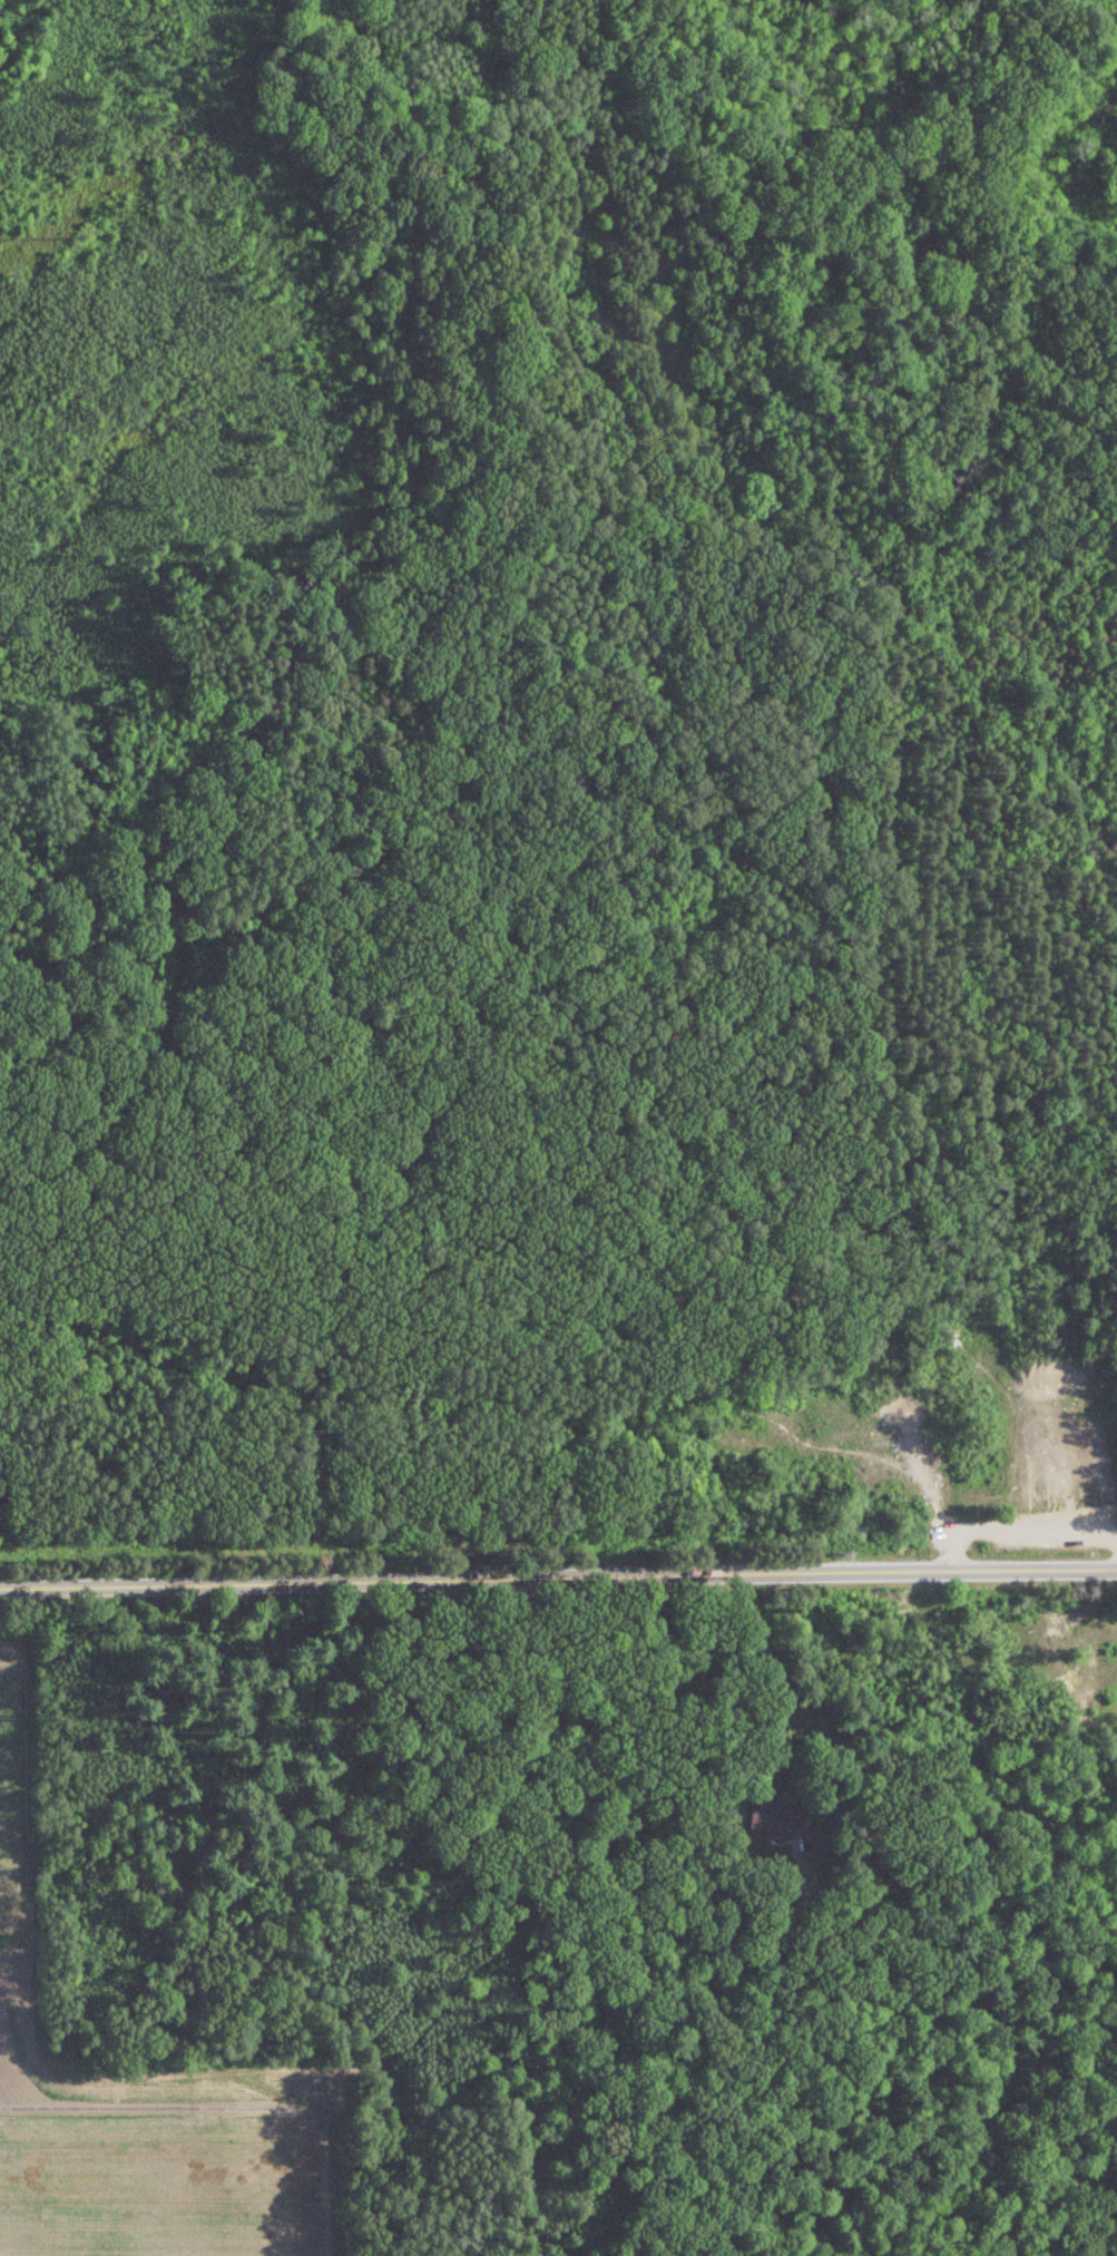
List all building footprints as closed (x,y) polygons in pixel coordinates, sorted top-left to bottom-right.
[(805,1803),(754,1801),(752,1835),(803,1838),(805,1803)]
